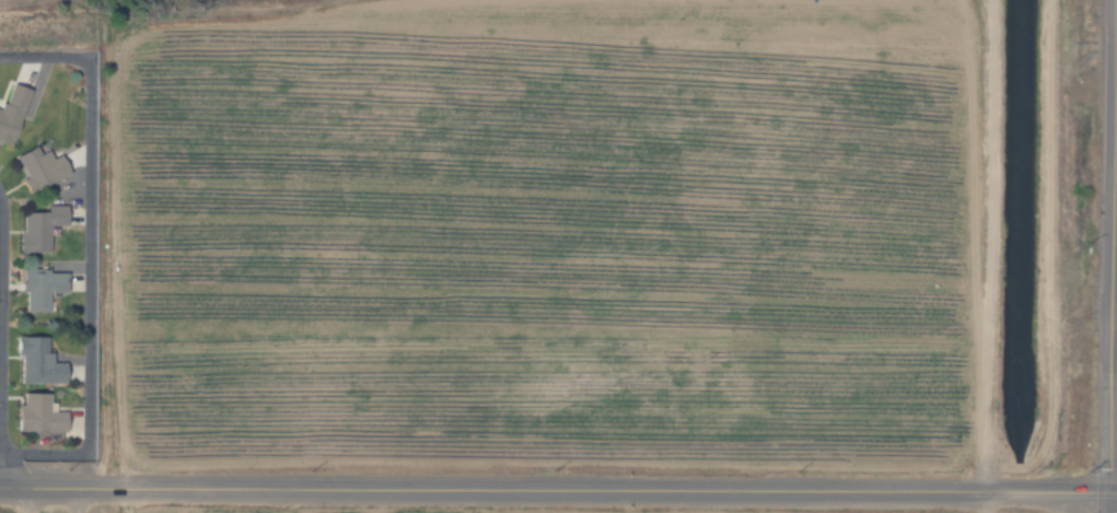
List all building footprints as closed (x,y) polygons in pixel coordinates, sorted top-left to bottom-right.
[(7,144),(24,88),(2,81),(0,89),(0,143),(7,144)] [(7,154),(22,191),(63,173),(55,154),(36,162),(28,144),(7,154)] [(15,252),(44,252),(44,225),(59,225),(58,207),(14,207),(15,252)] [(19,291),(19,312),(43,312),(43,291),(61,291),(62,270),(14,270),(13,291),(19,291)] [(12,383),(60,382),(60,361),(45,361),(45,335),(12,335),(12,383)] [(45,392),(19,392),(19,405),(12,405),(12,430),(62,430),(62,410),(45,410),(45,392)]
